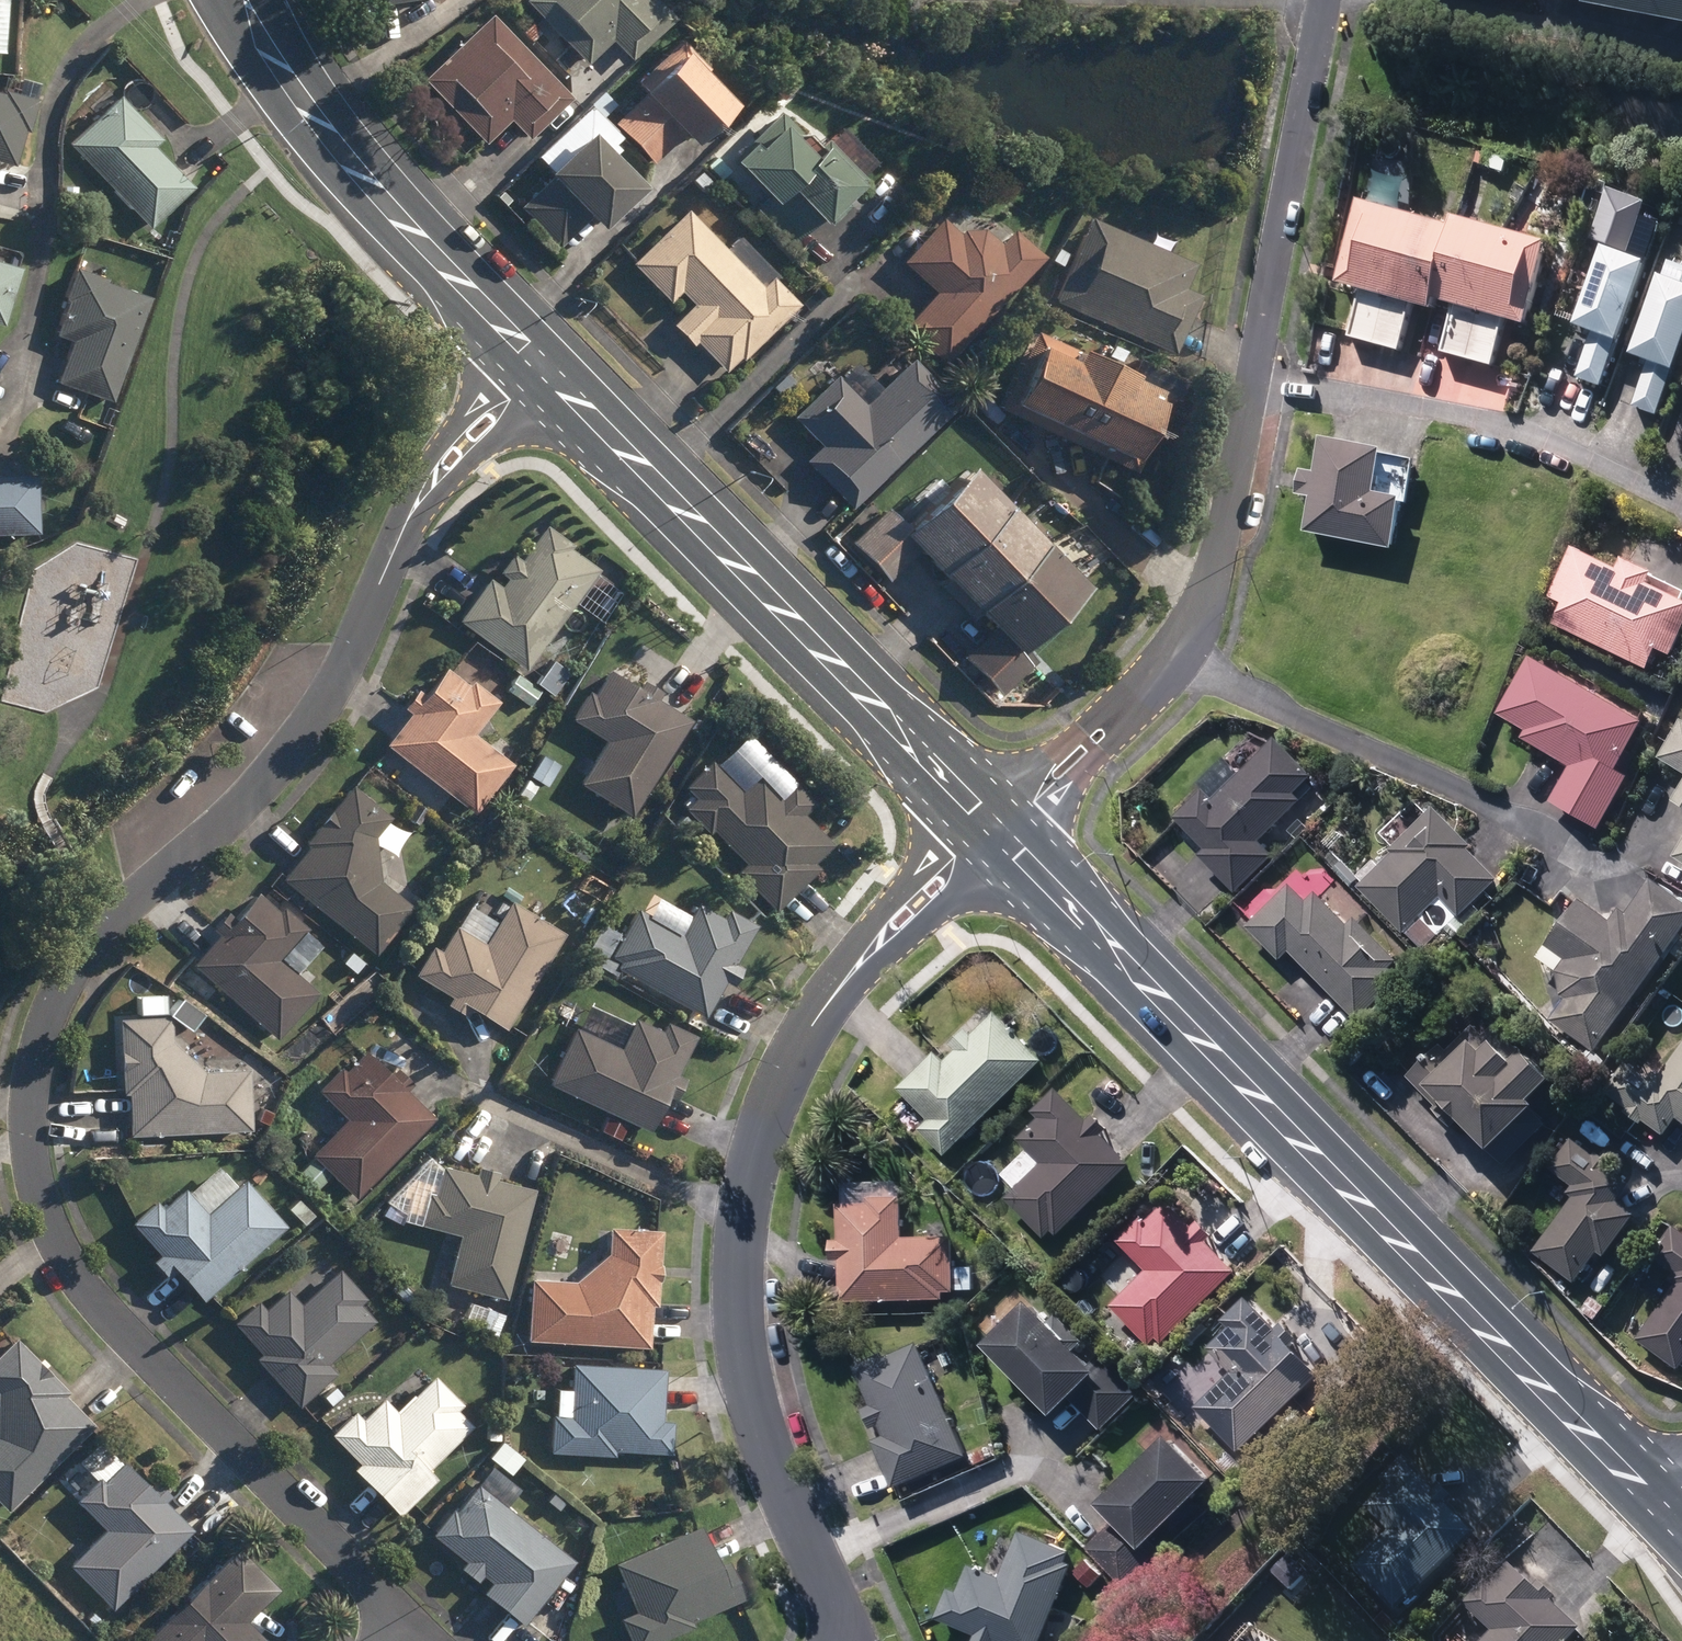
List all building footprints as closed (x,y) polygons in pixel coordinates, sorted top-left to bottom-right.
[(8,52),(12,0),(0,0),(0,52),(8,52)] [(580,64),(604,41),(622,59),(665,17),(649,0),(518,0),(552,35),(544,43),(557,57),(565,49),(580,64)] [(1647,5),(1646,12),(1657,13),(1658,7),(1681,12),(1681,0),(1619,0),(1647,5)] [(415,80),(479,144),(504,120),(523,139),(566,98),(483,14),(415,80)] [(512,25),(527,43),(537,34),(523,16),(512,25)] [(496,24),(507,35),(513,28),(504,17),(496,24)] [(420,47),(425,53),(436,45),(432,39),(420,47)] [(607,125),(647,164),(674,137),(679,142),(721,101),(694,73),(701,67),(673,39),(629,81),(632,85),(628,89),(635,97),(607,125)] [(2,160),(18,164),(29,130),(32,131),(42,100),(8,90),(6,96),(0,94),(0,166),(2,160)] [(73,145),(153,228),(196,186),(158,146),(165,139),(123,95),(73,145)] [(599,95),(586,106),(600,120),(612,107),(599,95)] [(746,206),(788,245),(814,217),(825,226),(853,197),(847,192),(861,178),(817,136),(810,143),(798,132),(793,132),(771,111),(743,142),(739,138),(719,161),(756,195),(746,206)] [(513,208),(554,249),(582,222),(587,227),(630,185),(575,130),(532,172),(541,180),(513,208)] [(1462,212),(1471,215),(1476,201),(1467,198),(1462,212)] [(1357,202),(1336,285),(1360,291),(1347,341),(1399,354),(1411,306),(1431,311),(1434,302),(1430,301),(1448,226),(1357,202)] [(691,343),(721,372),(735,359),(737,361),(793,304),(768,280),(772,275),(733,236),(720,250),(678,209),(625,264),(664,302),(674,292),(687,304),(665,326),(686,347),(691,343)] [(1493,224),(1504,230),(1511,217),(1501,211),(1493,224)] [(1448,226),(1430,301),(1434,302),(1452,306),(1440,354),(1490,367),(1502,321),(1522,326),(1545,241),(1451,217),(1448,226)] [(897,327),(940,365),(1036,257),(1006,229),(993,244),(977,229),(956,230),(953,233),(934,218),(895,262),(929,291),(897,327)] [(1048,302),(1170,353),(1195,294),(1179,288),(1189,263),(1084,218),(1048,302)] [(1681,247),(1681,244),(1681,231),(1673,227),(1667,241),(1681,247)] [(1575,380),(1600,389),(1641,267),(1645,268),(1652,248),(1609,233),(1603,248),(1599,247),(1572,327),(1591,333),(1575,380)] [(1047,262),(1058,267),(1065,254),(1054,249),(1047,262)] [(8,325),(24,269),(0,261),(0,323),(8,325)] [(60,381),(115,401),(154,297),(108,280),(110,278),(80,267),(68,298),(72,299),(59,334),(75,340),(60,381)] [(1656,418),(1681,341),(1681,286),(1678,285),(1680,277),(1670,274),(1668,281),(1654,277),(1628,357),(1646,363),(1631,410),(1656,418)] [(802,293),(812,303),(819,297),(809,287),(802,293)] [(994,408),(1130,472),(1166,397),(1030,333),(994,408)] [(858,404),(856,401),(863,398),(863,390),(856,386),(849,390),(849,395),(829,375),(787,417),(816,446),(801,463),(847,509),(950,405),(903,358),(858,404)] [(1302,535),(1390,551),(1400,499),(1405,500),(1412,463),(1381,456),(1381,450),(1319,438),(1313,475),(1298,472),(1293,497),(1309,500),(1302,535)] [(957,659),(995,698),(1032,662),(1013,644),(1034,624),(1044,635),(1051,628),(1041,617),(1074,585),(956,465),(895,524),(881,509),(845,543),(883,582),(910,555),(939,584),(934,588),(963,616),(967,612),(985,631),(957,659)] [(41,533),(40,475),(0,476),(0,534),(41,533)] [(450,622),(519,671),(593,570),(564,548),(566,546),(539,527),(514,561),(504,554),(490,572),(501,579),(494,588),(481,579),(450,622)] [(1065,567),(1074,567),(1082,561),(1082,551),(1076,544),(1066,544),(1058,550),(1058,560),(1065,567)] [(1645,672),(1655,652),(1668,658),(1681,629),(1681,591),(1651,576),(1652,575),(1621,559),(1615,570),(1570,548),(1546,599),(1560,606),(1551,626),(1645,672)] [(1549,805),(1598,831),(1627,779),(1614,772),(1641,724),(1527,661),(1496,717),(1524,732),(1519,741),(1569,768),(1549,805)] [(379,747),(469,817),(508,765),(468,735),(493,703),(464,681),(461,686),(436,667),(415,694),(409,689),(395,708),(403,715),(379,747)] [(574,784),(628,818),(686,721),(652,700),(656,693),(635,681),(631,688),(602,670),(587,695),(581,691),(564,720),(600,742),(574,784)] [(501,691),(525,708),(537,692),(512,675),(501,691)] [(1679,721),(1656,760),(1681,776),(1681,723),(1679,721)] [(1196,857),(1234,896),(1274,858),(1259,844),(1301,803),(1294,796),(1311,778),(1274,740),(1211,801),(1201,791),(1171,820),(1202,852),(1196,857)] [(730,875),(769,913),(813,869),(808,864),(827,844),(796,816),(808,804),(784,780),(773,792),(752,771),(734,789),(703,760),(676,788),(688,798),(677,810),(703,835),(706,832),(740,865),(730,875)] [(1669,803),(1681,810),(1681,781),(1669,803)] [(375,882),(369,838),(384,819),(394,827),(406,810),(395,802),(383,818),(343,787),(323,812),(321,810),(296,843),(300,847),(274,881),(369,953),(405,905),(375,882)] [(1358,889),(1403,936),(1440,899),(1458,918),(1496,882),(1466,850),(1469,848),(1431,809),(1388,851),(1393,856),(1358,889)] [(1291,832),(1298,839),(1307,829),(1300,822),(1291,832)] [(1671,860),(1681,866),(1681,841),(1671,860)] [(1593,1072),(1603,1062),(1594,1054),(1668,947),(1673,951),(1681,939),(1681,934),(1678,932),(1681,927),(1681,905),(1647,880),(1623,914),(1617,909),(1608,922),(1577,900),(1544,948),(1563,961),(1546,986),(1565,999),(1547,1023),(1590,1053),(1582,1062),(1593,1072)] [(1288,954),(1356,1024),(1380,1000),(1389,1009),(1402,997),(1393,988),(1399,981),(1388,970),(1396,963),(1353,920),(1346,927),(1314,893),(1304,903),(1288,885),(1244,929),(1278,962),(1288,954)] [(185,966),(273,1040),(313,993),(275,960),(301,930),(276,908),(272,913),(248,892),(226,918),(219,912),(204,930),(211,935),(185,966)] [(463,1010),(500,1032),(559,934),(504,901),(478,944),(448,926),(432,951),(424,946),(406,975),(444,999),(439,1006),(459,1018),(463,1010)] [(615,970),(699,1018),(719,984),(726,988),(737,969),(729,965),(752,927),(721,909),(715,918),(691,905),(674,934),(631,908),(607,951),(581,937),(573,953),(581,958),(580,960),(611,977),(615,970)] [(338,964),(354,977),(365,965),(349,952),(338,964)] [(917,1131),(944,1159),(1042,1062),(994,1014),(969,1037),(963,1031),(947,1046),(953,1053),(942,1063),(934,1055),(896,1091),(926,1122),(917,1131)] [(124,1092),(126,1138),(246,1132),(243,1070),(196,1072),(165,1043),(164,1018),(112,1021),(115,1093),(124,1092)] [(541,1085),(643,1134),(661,1098),(669,1101),(679,1080),(670,1075),(689,1038),(658,1022),(654,1032),(628,1020),(613,1051),(568,1029),(541,1085)] [(1457,1123),(1502,1167),(1544,1125),(1529,1110),(1532,1108),(1526,1102),(1547,1081),(1492,1027),(1481,1038),(1471,1027),(1444,1054),(1437,1046),(1405,1078),(1434,1108),(1431,1111),(1450,1129),(1457,1123)] [(1663,1138),(1675,1121),(1681,1126),(1681,1044),(1659,1077),(1653,1072),(1648,1080),(1624,1063),(1602,1094),(1625,1111),(1623,1115),(1639,1126),(1641,1123),(1663,1138)] [(328,1177),(350,1200),(430,1119),(402,1091),(407,1086),(389,1067),(381,1075),(358,1053),(338,1073),(334,1069),(312,1090),(342,1120),(307,1156),(310,1159),(296,1173),(314,1191),(328,1177)] [(1005,1200),(1044,1240),(1052,1233),(1057,1238),(1130,1166),(1101,1137),(1107,1131),(1092,1116),(1086,1121),(1054,1089),(1031,1112),(1038,1119),(1016,1140),(1040,1165),(1005,1200)] [(253,1121),(266,1127),(272,1114),(259,1108),(253,1121)] [(595,1133),(615,1143),(623,1126),(602,1116),(595,1133)] [(1532,1254),(1573,1284),(1596,1254),(1602,1259),(1633,1216),(1615,1203),(1629,1184),(1608,1169),(1611,1166),(1594,1153),(1592,1157),(1569,1140),(1548,1169),(1572,1187),(1566,1195),(1572,1199),(1532,1254)] [(423,1160),(393,1192),(378,1206),(414,1223),(413,1227),(454,1238),(442,1284),(501,1300),(531,1191),(491,1179),(493,1173),(472,1168),(470,1175),(436,1166),(435,1171),(423,1160)] [(169,1271),(198,1303),(263,1244),(268,1249),(278,1239),(274,1233),(281,1228),(237,1180),(199,1214),(176,1190),(154,1209),(147,1202),(122,1224),(152,1256),(144,1264),(160,1280),(169,1271)] [(838,1263),(839,1304),(943,1302),(942,1295),(953,1295),(953,1293),(972,1293),(971,1269),(952,1270),(951,1238),(900,1240),(900,1198),(866,1200),(866,1206),(836,1206),(837,1241),(828,1242),(829,1263),(838,1263)] [(1109,1308),(1149,1348),(1157,1341),(1162,1346),(1235,1273),(1206,1244),(1212,1238),(1196,1221),(1190,1228),(1164,1203),(1144,1223),(1140,1219),(1116,1243),(1145,1272),(1109,1308)] [(1679,1371),(1681,1367),(1681,1236),(1670,1227),(1648,1257),(1673,1274),(1667,1282),(1674,1286),(1636,1341),(1679,1371)] [(518,1342),(644,1349),(646,1308),(650,1308),(655,1232),(603,1228),(601,1254),(570,1283),(522,1280),(518,1342)] [(546,1252),(560,1252),(561,1240),(546,1240),(546,1252)] [(248,1361),(293,1409),(330,1375),(321,1366),(368,1323),(359,1313),(370,1303),(360,1293),(356,1297),(331,1270),(294,1305),(280,1291),(258,1311),(250,1303),(226,1325),(254,1355),(248,1361)] [(1193,1409),(1237,1454),(1316,1376),(1289,1349),(1296,1341),(1279,1324),(1273,1330),(1243,1299),(1220,1321),(1227,1330),(1207,1350),(1230,1374),(1193,1409)] [(1043,1328),(1023,1306),(979,1347),(1047,1419),(1068,1399),(1098,1431),(1139,1392),(1102,1352),(1085,1368),(1072,1354),(1082,1345),(1055,1317),(1043,1328)] [(1,1513),(88,1427),(57,1397),(61,1393),(8,1339),(0,1347),(0,1512),(1,1513)] [(872,1443),(893,1490),(965,1458),(915,1345),(883,1359),(882,1356),(852,1369),(869,1408),(861,1411),(870,1431),(878,1428),(883,1438),(872,1443)] [(1130,1356),(1144,1370),(1153,1362),(1139,1347),(1130,1356)] [(543,1454),(608,1457),(608,1452),(665,1455),(667,1422),(655,1421),(658,1370),(564,1365),(561,1417),(545,1416),(543,1454)] [(346,1472),(394,1518),(431,1479),(423,1473),(467,1426),(451,1412),(456,1406),(425,1376),(390,1413),(375,1399),(355,1420),(346,1412),(322,1437),(352,1465),(346,1472)] [(1177,1425),(1190,1437),(1200,1427),(1187,1414),(1177,1425)] [(1277,1431),(1287,1441),(1300,1427),(1290,1418),(1277,1431)] [(1214,1468),(1175,1429),(1106,1498),(1119,1510),(1087,1542),(1127,1581),(1171,1537),(1161,1528),(1175,1514),(1183,1522),(1211,1495),(1199,1483),(1214,1468)] [(474,1462),(486,1474),(498,1461),(487,1449),(474,1462)] [(969,1457),(974,1468),(987,1462),(981,1450),(969,1457)] [(1350,1571),(1393,1616),(1477,1537),(1449,1507),(1453,1503),(1437,1486),(1433,1490),(1402,1458),(1356,1501),(1388,1535),(1350,1571)] [(63,1566),(106,1610),(186,1532),(158,1503),(164,1498),(147,1480),(141,1487),(116,1462),(96,1482),(93,1478),(69,1502),(99,1531),(63,1566)] [(475,1595),(516,1628),(567,1563),(469,1486),(448,1514),(444,1511),(425,1536),(459,1563),(454,1570),(471,1583),(475,1577),(484,1584),(475,1595)] [(622,1640),(658,1640),(687,1628),(685,1624),(738,1600),(723,1568),(712,1573),(691,1527),(607,1565),(628,1613),(613,1620),(622,1640)] [(1071,1566),(1065,1564),(1070,1553),(1017,1532),(998,1578),(966,1565),(956,1593),(946,1589),(933,1622),(972,1638),(971,1640),(1040,1640),(1071,1566)] [(257,1640),(239,1623),(271,1591),(228,1549),(138,1640),(256,1640),(257,1640)] [(1269,1574),(1291,1594),(1312,1570),(1290,1551),(1269,1574)] [(1075,1567),(1093,1584),(1106,1569),(1087,1553),(1075,1567)] [(1578,1633),(1549,1606),(1554,1600),(1537,1584),(1531,1589),(1507,1567),(1489,1588),(1484,1583),(1461,1608),(1491,1635),(1486,1640),(1571,1640),(1578,1633)] [(1374,1623),(1387,1638),(1396,1629),(1383,1615),(1374,1623)]
